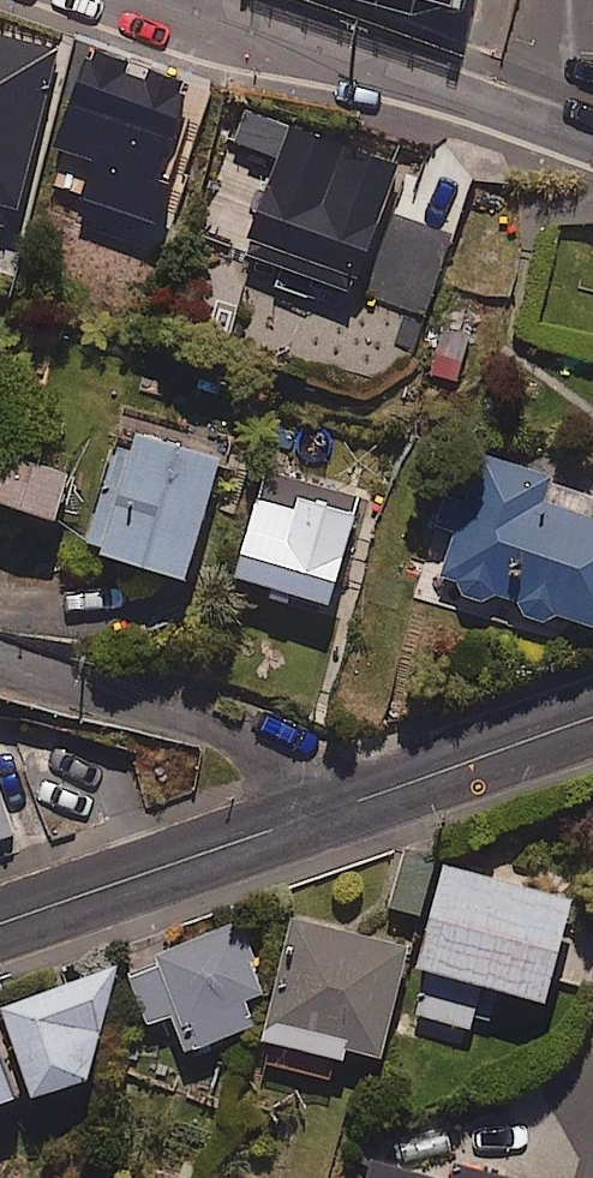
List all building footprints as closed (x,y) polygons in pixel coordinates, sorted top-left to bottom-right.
[(0,35),(0,201),(9,204),(55,51),(0,35)] [(182,76),(79,44),(49,143),(88,154),(77,190),(165,216),(187,144),(163,137),(182,76)] [(394,157),(241,109),(231,143),(270,155),(240,250),(353,286),(394,157)] [(217,465),(121,432),(82,541),(178,575),(217,465)] [(0,449),(0,500),(50,515),(64,469),(0,449)] [(474,449),(436,571),(592,619),(592,509),(546,495),(553,473),(474,449)] [(355,496),(263,469),(233,575),(325,601),(355,496)] [(18,829),(0,781),(0,835),(18,829)] [(568,898),(445,859),(414,959),(431,964),(416,1011),(465,1026),(479,979),(537,998),(568,898)] [(406,947),(294,913),(252,1055),(324,1076),(334,1041),(374,1053),(406,947)] [(262,985),(229,919),(122,973),(147,1021),(166,1012),(185,1050),(249,1017),(239,997),(262,985)] [(85,1066),(107,963),(0,1000),(0,1055),(12,1091),(85,1066)] [(0,1055),(0,1094),(12,1091),(0,1055)]
